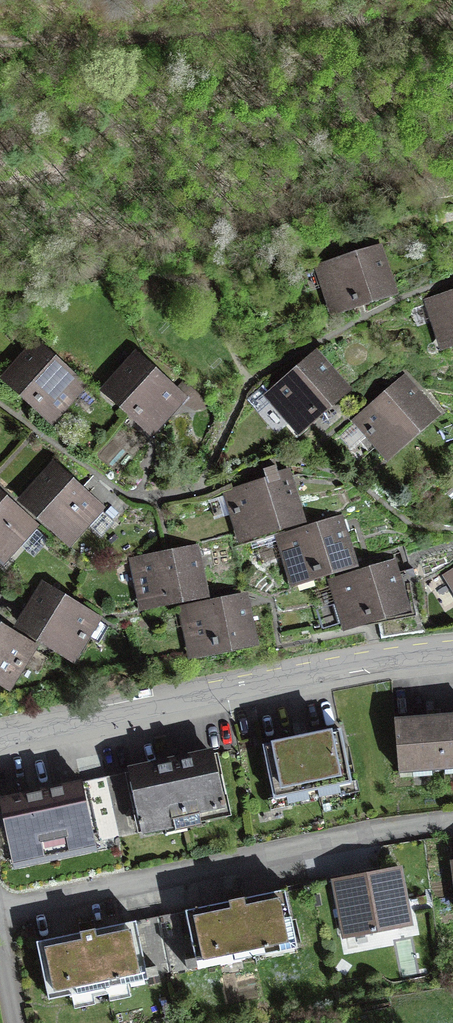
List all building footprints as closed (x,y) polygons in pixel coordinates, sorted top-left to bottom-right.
[(321,268),(334,307),(391,289),(378,249),(321,268)] [(443,342),(452,338),(452,295),(430,302),(443,342)] [(9,376),(54,416),(81,385),(36,345),(9,376)] [(271,395),(298,426),(343,387),(316,355),(271,395)] [(108,388),(153,429),(182,398),(136,357),(108,388)] [(359,420),(386,452),(431,412),(404,381),(359,420)] [(229,494),(241,534),(299,516),(287,476),(279,479),(275,466),(265,470),(268,482),(229,494)] [(26,498),(71,538),(98,508),(99,507),(54,467),(26,498)] [(114,523),(115,522),(126,510),(110,495),(99,507),(98,508),(114,523)] [(4,556),(32,525),(0,496),(0,552),(4,556)] [(281,538),(294,578),(351,560),(339,520),(281,538)] [(135,561),(143,602),(202,590),(194,550),(135,561)] [(334,581),(346,621),(404,604),(392,564),(334,581)] [(62,647),(74,654),(86,634),(98,641),(108,626),(44,587),(29,612),(22,622),(62,647)] [(10,682),(31,647),(38,652),(62,647),(22,622),(29,612),(1,595),(0,595),(0,676),(10,682)] [(185,609),(193,650),(252,638),(243,598),(185,609)] [(395,721),(400,772),(452,768),(452,716),(395,721)] [(341,728),(263,745),(274,798),(352,782),(341,728)] [(138,805),(144,832),(165,827),(164,822),(204,813),(205,819),(225,814),(212,754),(106,777),(119,837),(138,833),(132,806),(138,805)] [(0,800),(13,860),(34,855),(33,850),(74,841),(75,846),(94,842),(88,814),(94,813),(100,841),(119,837),(106,777),(0,800)] [(340,908),(346,937),(411,924),(399,867),(327,881),(333,909),(340,908)] [(186,910),(197,966),(220,962),(218,954),(239,950),(241,958),(255,955),(253,947),(295,939),(285,889),(186,910)] [(37,941),(48,998),(71,994),(70,985),(90,981),(92,989),(107,986),(105,978),(148,969),(138,921),(37,941)]
